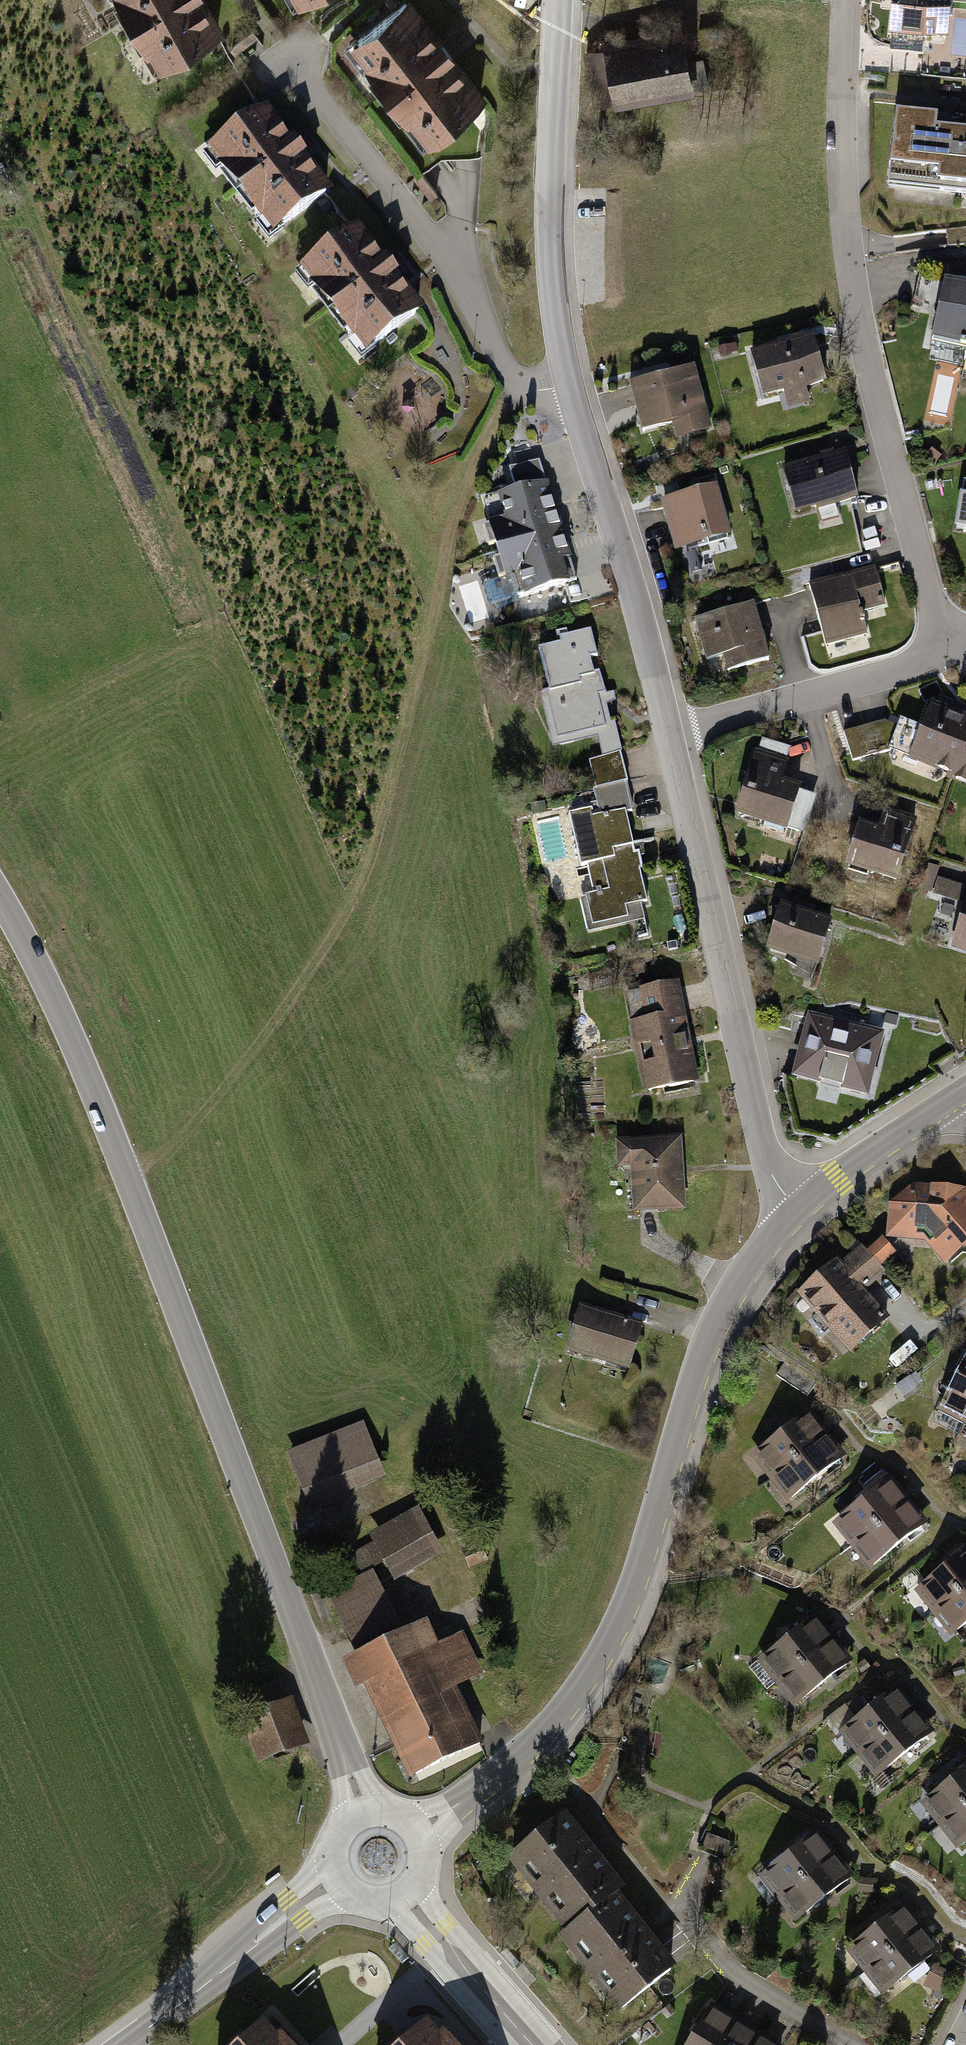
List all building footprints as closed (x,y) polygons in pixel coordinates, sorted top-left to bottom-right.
[(153,70),(219,33),(200,0),(112,0),(153,70)] [(483,100),(405,0),(344,48),(422,147),(483,100)] [(886,38),(945,44),(950,0),(890,0),(886,38)] [(686,53),(600,64),(606,112),(692,101),(686,53)] [(262,111),(201,158),(267,242),(327,195),(262,111)] [(891,111),(882,191),(965,201),(965,120),(891,111)] [(421,313),(354,229),(294,277),(360,361),(421,313)] [(942,335),(965,343),(965,293),(957,290),(942,335)] [(818,348),(760,361),(771,404),(828,390),(818,348)] [(710,424),(693,365),(634,382),(646,425),(675,416),(679,433),(710,424)] [(482,517),(490,541),(554,522),(535,456),(506,465),(512,483),(491,489),(498,512),(482,517)] [(843,456),(789,470),(798,508),(853,494),(843,456)] [(956,528),(965,530),(965,482),(963,482),(956,528)] [(715,487),(665,500),(677,542),(726,529),(715,487)] [(554,522),(490,541),(500,573),(512,569),(519,590),(570,575),(554,522)] [(872,570),(814,585),(828,639),(863,630),(857,607),(880,601),(872,570)] [(752,604),(699,618),(709,653),(725,649),(729,663),(766,653),(752,604)] [(596,645),(552,656),(574,745),(618,734),(596,645)] [(914,752),(950,766),(948,773),(965,780),(965,718),(933,705),(914,752)] [(758,751),(740,807),(786,821),(798,784),(780,779),(786,760),(758,751)] [(606,811),(583,815),(601,908),(596,909),(602,941),(642,933),(639,917),(656,914),(631,786),(603,791),(606,811)] [(807,827),(816,792),(801,788),(792,823),(807,827)] [(871,825),(854,874),(916,894),(932,845),(871,825)] [(829,925),(781,911),(769,949),(817,964),(829,925)] [(689,999),(638,1010),(657,1102),(709,1091),(689,999)] [(812,1026),(796,1081),(872,1103),(888,1047),(812,1026)] [(617,1140),(617,1165),(633,1165),(634,1214),(683,1213),(681,1139),(617,1140)] [(891,1237),(928,1240),(943,1257),(957,1245),(965,1245),(965,1193),(964,1191),(914,1187),(893,1204),(891,1237)] [(836,1263),(801,1294),(849,1348),(882,1319),(858,1291),(880,1272),(860,1250),(840,1268),(836,1263)] [(582,1308),(570,1352),(631,1368),(642,1323),(582,1308)] [(941,1407),(965,1420),(965,1359),(941,1407)] [(817,1428),(760,1466),(793,1514),(850,1476),(817,1428)] [(366,1438),(298,1464),(321,1522),(388,1496),(366,1438)] [(899,1495),(843,1533),(875,1581),(932,1543),(899,1495)] [(379,1541),(352,1554),(362,1573),(329,1590),(362,1656),(358,1657),(417,1774),(481,1742),(452,1684),(476,1672),(458,1635),(421,1653),(411,1633),(402,1637),(368,1569),(389,1559),(397,1575),(433,1557),(414,1520),(377,1538),(379,1541)] [(929,1599),(962,1646),(965,1643),(965,1573),(929,1599)] [(819,1628),(762,1667),(795,1714),(852,1676),(819,1628)] [(905,1699),(848,1738),(880,1785),(937,1747),(905,1699)] [(282,1705),(253,1716),(267,1755),(296,1744),(282,1705)] [(932,1809),(965,1857),(965,1856),(965,1786),(932,1809)] [(559,1819),(510,1857),(570,1932),(563,1937),(618,2007),(666,1969),(612,1901),(620,1895),(559,1819)] [(825,1840),(768,1879),(801,1926),(858,1888),(825,1840)] [(910,1913),(853,1952),(886,1999),(942,1961),(910,1913)] [(686,2044),(772,2044),(709,2007),(686,2044)] [(428,2023),(403,2044),(448,2044),(428,2023)] [(240,2044),(282,2044),(264,2024),(240,2044)]
